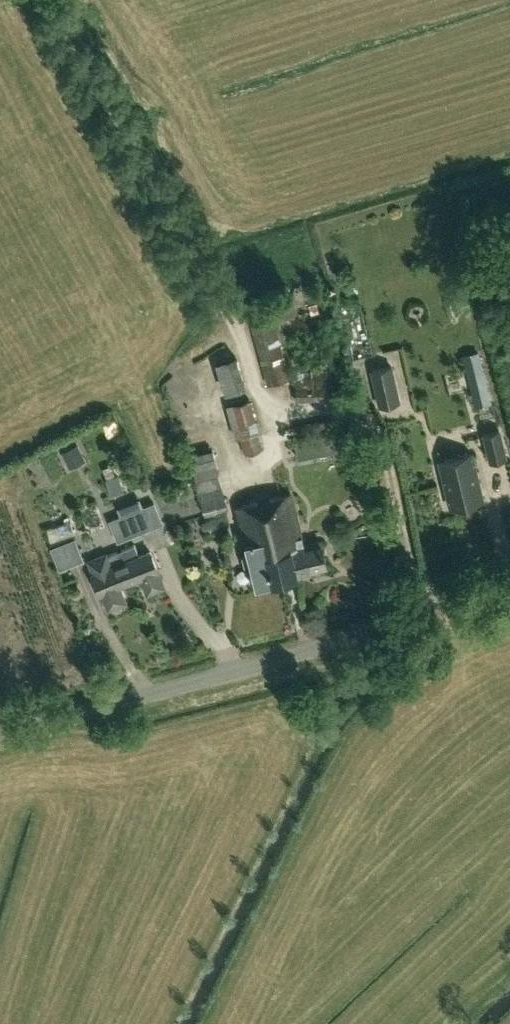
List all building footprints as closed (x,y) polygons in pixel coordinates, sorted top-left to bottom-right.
[(267,385),(287,379),(271,321),(250,327),(267,385)] [(474,403),(491,399),(480,352),(463,356),(474,403)] [(215,361),(224,394),(245,387),(236,355),(215,361)] [(391,365),(371,369),(380,404),(399,400),(391,365)] [(295,400),(336,399),(335,370),(293,371),(295,400)] [(226,405),(234,438),(239,437),(244,455),(262,450),(257,432),(259,432),(250,399),(226,405)] [(506,457),(499,430),(484,433),(487,447),(490,461),(506,457)] [(94,450),(92,438),(75,441),(77,453),(94,450)] [(317,458),(315,439),(294,442),(296,461),(317,458)] [(195,479),(219,474),(213,449),(190,454),(195,479)] [(483,499),(471,453),(439,461),(450,507),(483,499)] [(123,491),(117,476),(106,481),(112,496),(123,491)] [(196,482),(204,516),(226,511),(218,476),(196,482)] [(293,562),(296,576),(309,573),(308,569),(324,565),(320,545),(303,549),(290,495),(270,499),(279,539),(273,540),(275,552),(284,550),(287,563),(293,562)] [(279,539),(270,499),(236,507),(255,585),(296,576),(293,562),(287,563),(284,550),(275,552),(273,540),(279,539)] [(121,515),(129,537),(152,528),(143,506),(121,515)] [(56,532),(80,523),(75,511),(51,520),(56,532)] [(82,527),(70,530),(75,552),(87,549),(82,527)] [(117,586),(139,577),(146,594),(162,587),(156,571),(157,570),(149,552),(138,556),(134,545),(105,556),(105,555),(88,561),(93,574),(91,574),(98,593),(100,592),(107,608),(123,602),(117,586)]
